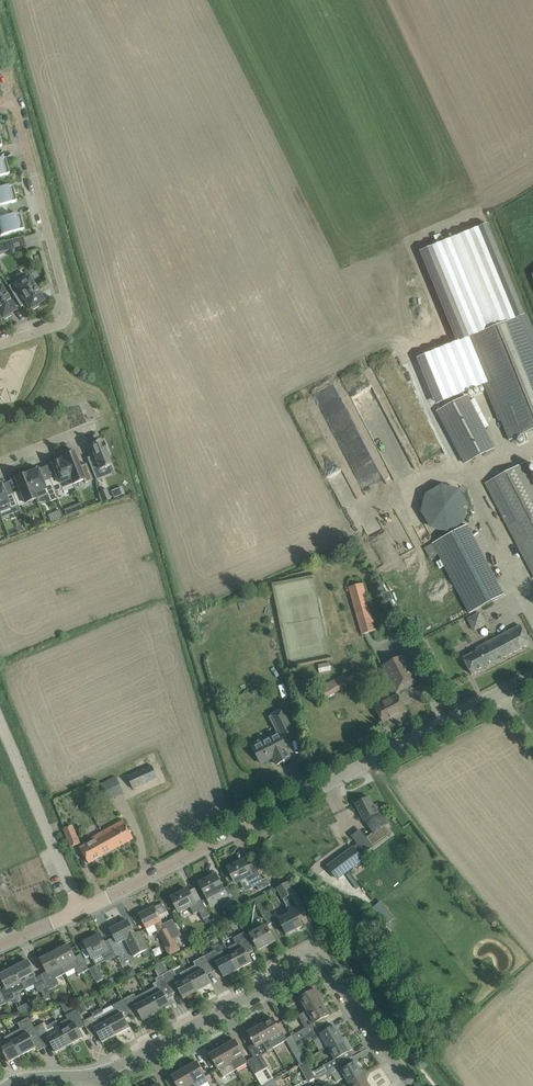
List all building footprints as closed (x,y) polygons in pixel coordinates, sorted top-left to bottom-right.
[(9,175),(5,159),(0,161),(0,177),(9,175)] [(7,211),(5,205),(16,202),(12,187),(0,190),(0,213),(7,211)] [(7,211),(0,213),(0,235),(0,236),(23,230),(19,215),(9,218),(7,211)] [(488,224),(423,251),(460,342),(468,338),(471,345),(528,321),(525,315),(488,224)] [(26,246),(23,237),(4,242),(6,251),(26,246)] [(27,275),(8,286),(21,307),(21,306),(26,303),(30,309),(30,308),(32,311),(39,307),(37,304),(43,301),(37,292),(35,287),(34,287),(27,275)] [(2,318),(3,318),(4,320),(11,316),(10,313),(15,310),(9,301),(10,301),(6,296),(0,286),(0,315),(2,318)] [(471,345),(500,416),(499,417),(503,426),(504,426),(511,442),(532,433),(532,335),(528,321),(471,345)] [(436,412),(464,465),(495,448),(468,396),(436,412)] [(95,477),(102,474),(100,470),(111,465),(106,454),(107,453),(106,451),(108,450),(105,444),(104,444),(103,442),(102,442),(101,441),(99,442),(98,441),(91,443),(92,445),(89,446),(93,456),(94,458),(88,461),(95,477)] [(73,452),(62,457),(73,484),(84,480),(85,483),(92,480),(86,464),(79,467),(73,452)] [(57,499),(54,492),(73,484),(62,457),(50,462),(56,476),(49,479),(57,499)] [(503,516),(532,574),(532,476),(530,470),(531,469),(528,462),(486,483),(503,516)] [(37,467),(25,472),(36,499),(47,495),(50,502),(57,499),(49,479),(42,482),(37,467)] [(17,506),(36,499),(25,472),(13,476),(19,491),(12,494),(17,506)] [(9,507),(10,509),(17,506),(12,494),(6,496),(0,482),(0,511),(9,507)] [(468,505),(459,490),(441,485),(425,495),(421,512),(430,528),(448,533),(464,523),(468,505)] [(477,601),(501,589),(472,533),(441,549),(458,581),(465,577),(477,601)] [(348,588),(361,634),(375,630),(363,584),(348,588)] [(473,607),(458,615),(477,651),(463,658),(472,675),(530,644),(520,625),(482,645),(477,636),(486,631),(473,607)] [(382,667),(396,693),(418,681),(403,654),(389,662),(381,649),(362,659),(370,673),(382,667)] [(318,687),(324,699),(351,685),(345,674),(318,687)] [(408,714),(398,695),(375,707),(383,723),(391,719),(392,722),(408,714)] [(254,747),(252,747),(261,764),(270,759),(269,758),(272,757),(276,765),(283,761),(284,763),(291,759),(290,758),(287,750),(283,742),(295,736),(282,710),(281,711),(285,717),(275,722),(281,733),(261,743),(259,741),(253,744),(254,747)] [(127,777),(132,789),(157,778),(152,766),(127,777)] [(100,785),(107,800),(123,793),(116,777),(100,785)] [(368,797),(356,804),(366,824),(373,833),(366,837),(373,846),(391,833),(385,825),(388,823),(380,813),(376,805),(373,807),(368,797)] [(133,839),(128,829),(123,821),(102,832),(107,840),(108,840),(114,850),(133,839)] [(72,826),(64,829),(71,847),(79,844),(72,826)] [(80,848),(83,854),(88,864),(114,850),(108,840),(107,840),(102,832),(91,838),(93,841),(80,848)] [(353,848),(329,867),(338,879),(363,860),(353,848)] [(247,867),(244,860),(228,869),(229,872),(224,875),(228,883),(233,880),(235,883),(246,877),(250,886),(255,883),(259,891),(270,885),(267,878),(262,880),(254,863),(247,867)] [(227,898),(231,905),(237,902),(231,890),(225,893),(216,875),(199,884),(208,900),(211,906),(220,902),(220,901),(227,898)] [(288,882),(276,889),(282,900),(286,907),(289,913),(278,919),(282,927),(287,935),(302,927),(298,919),(300,918),(299,915),(305,912),(295,893),(288,882)] [(212,922),(209,916),(202,904),(197,907),(188,890),(171,898),(179,913),(190,907),(194,915),(199,912),(203,919),(206,925),(212,922)] [(261,896),(255,900),(268,925),(274,921),(261,896)] [(139,915),(144,925),(146,929),(154,925),(157,933),(169,956),(180,951),(166,922),(163,924),(154,907),(139,915)] [(133,957),(143,952),(145,958),(151,955),(149,949),(140,932),(135,934),(128,921),(110,930),(117,944),(124,940),(133,957)] [(274,941),(269,932),(266,926),(250,934),(259,950),(268,945),(267,944),(273,941),(274,942),(274,941)] [(236,944),(226,949),(237,970),(251,963),(245,951),(252,947),(244,933),(233,939),(236,944)] [(84,943),(93,960),(103,955),(106,963),(117,957),(108,940),(104,942),(100,935),(84,943)] [(114,948),(117,955),(118,956),(122,957),(124,951),(121,944),(120,945),(114,948)] [(69,945),(55,953),(65,974),(75,969),(78,976),(89,970),(88,970),(81,955),(75,958),(69,945)] [(224,977),(237,970),(226,949),(217,954),(215,951),(204,957),(211,969),(217,965),(224,977)] [(56,979),(65,974),(55,953),(40,960),(47,972),(41,975),(49,990),(59,985),(56,979)] [(195,966),(186,971),(197,992),(211,984),(204,972),(211,969),(204,957),(193,962),(195,966)] [(39,995),(49,990),(41,975),(36,978),(28,961),(14,969),(24,989),(34,984),(39,995)] [(88,970),(89,970),(96,984),(96,983),(99,988),(105,985),(95,966),(88,970)] [(1,991),(7,1003),(16,998),(14,994),(24,989),(14,969),(0,976),(6,988),(1,991)] [(155,988),(145,993),(156,1014),(170,1006),(167,1000),(173,997),(174,997),(170,991),(164,978),(162,975),(161,976),(157,969),(154,971),(158,978),(154,980),(156,983),(153,984),(155,988)] [(162,975),(164,978),(170,991),(177,987),(183,999),(197,992),(186,971),(176,976),(173,970),(162,975)] [(299,999),(307,1011),(322,1003),(319,998),(321,997),(314,984),(299,993),(302,997),(299,999)] [(134,994),(123,1000),(130,1012),(136,1009),(142,1021),(156,1014),(145,993),(136,998),(134,994)] [(112,1006),(103,1011),(105,1015),(116,1035),(130,1028),(123,1016),(130,1012),(123,1000),(112,1006)] [(291,1036),(295,1042),(316,1030),(313,1024),(329,1015),(322,1003),(307,1011),(298,1016),(305,1028),(291,1036)] [(102,1043),(116,1035),(105,1015),(103,1011),(101,1008),(91,1014),(92,1016),(83,1022),(82,1022),(89,1034),(95,1031),(102,1043)] [(278,1012),(283,1021),(285,1024),(291,1020),(284,1008),(278,1012)] [(83,1022),(77,1011),(66,1016),(68,1019),(58,1025),(69,1045),(83,1038),(76,1026),(82,1022),(83,1022)] [(268,1040),(273,1048),(287,1040),(282,1032),(281,1033),(273,1018),(260,1026),(268,1040)] [(22,1027),(10,1033),(22,1055),(36,1048),(33,1042),(39,1038),(34,1029),(28,1019),(20,1023),(22,1027)] [(56,1021),(46,1026),(45,1022),(34,1029),(39,1038),(42,1044),(49,1041),(55,1053),(69,1045),(58,1025),(56,1021)] [(267,1052),(273,1048),(268,1040),(260,1026),(258,1023),(246,1030),(251,1039),(250,1040),(251,1042),(252,1041),(256,1047),(262,1044),(267,1052)] [(319,1028),(316,1030),(295,1042),(298,1047),(311,1040),(314,1041),(320,1051),(328,1047),(345,1037),(342,1039),(335,1026),(323,1034),(319,1028)] [(22,1055),(10,1033),(1,1038),(0,1037),(0,1051),(2,1050),(8,1063),(22,1055)] [(328,1047),(335,1060),(352,1050),(345,1037),(328,1047)] [(234,1040),(222,1047),(235,1070),(248,1063),(234,1040)] [(210,1055),(215,1064),(218,1070),(223,1078),(235,1070),(222,1047),(210,1055)] [(293,1054),(299,1065),(306,1061),(300,1050),(293,1054)] [(261,1071),(268,1083),(274,1079),(268,1067),(267,1067),(260,1054),(253,1058),(261,1071)] [(313,1073),(312,1073),(306,1061),(299,1065),(306,1077),(313,1073)] [(194,1085),(202,1085),(208,1083),(205,1078),(196,1062),(184,1069),(194,1085)] [(356,1062),(333,1076),(337,1082),(345,1078),(348,1084),(363,1075),(356,1062)] [(325,1066),(312,1073),(313,1073),(316,1078),(327,1072),(328,1071),(325,1066)] [(184,1069),(171,1077),(177,1085),(194,1085),(184,1069)] [(268,1083),(261,1071),(254,1075),(261,1085),(262,1085),(268,1083)] [(318,1082),(319,1084),(330,1077),(327,1072),(316,1078),(318,1082)] [(363,1075),(348,1084),(350,1085),(369,1085),(363,1075)]
